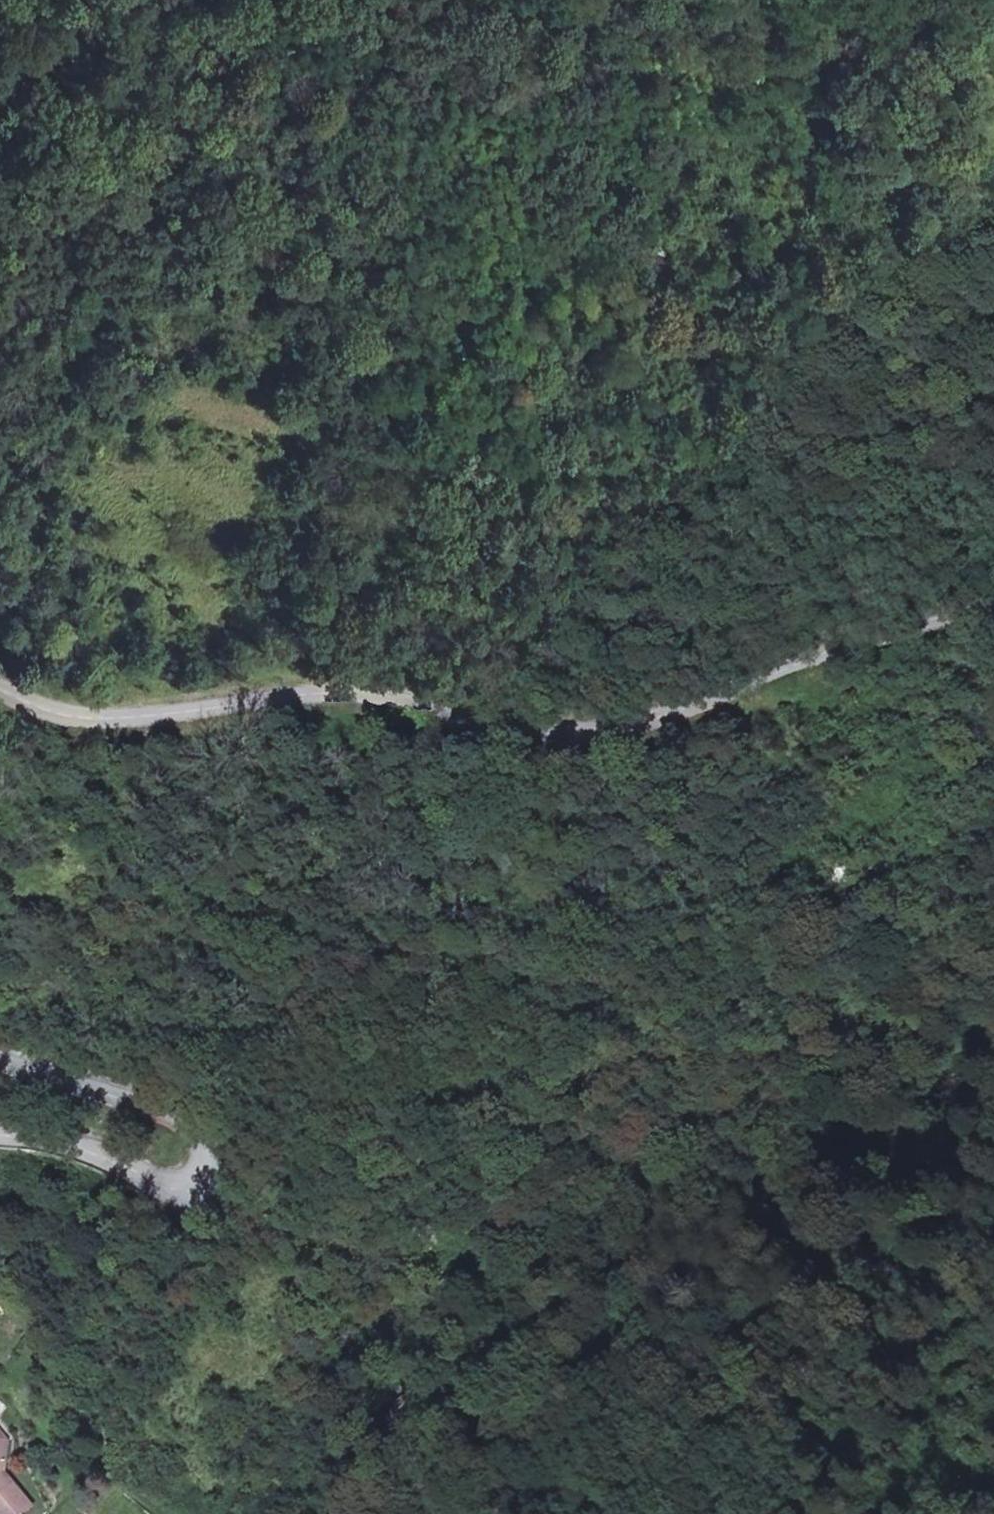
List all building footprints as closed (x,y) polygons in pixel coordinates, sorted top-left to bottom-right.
[(8,1436),(0,1426),(0,1509),(5,1513),(21,1513),(37,1502),(6,1469),(8,1436)]
